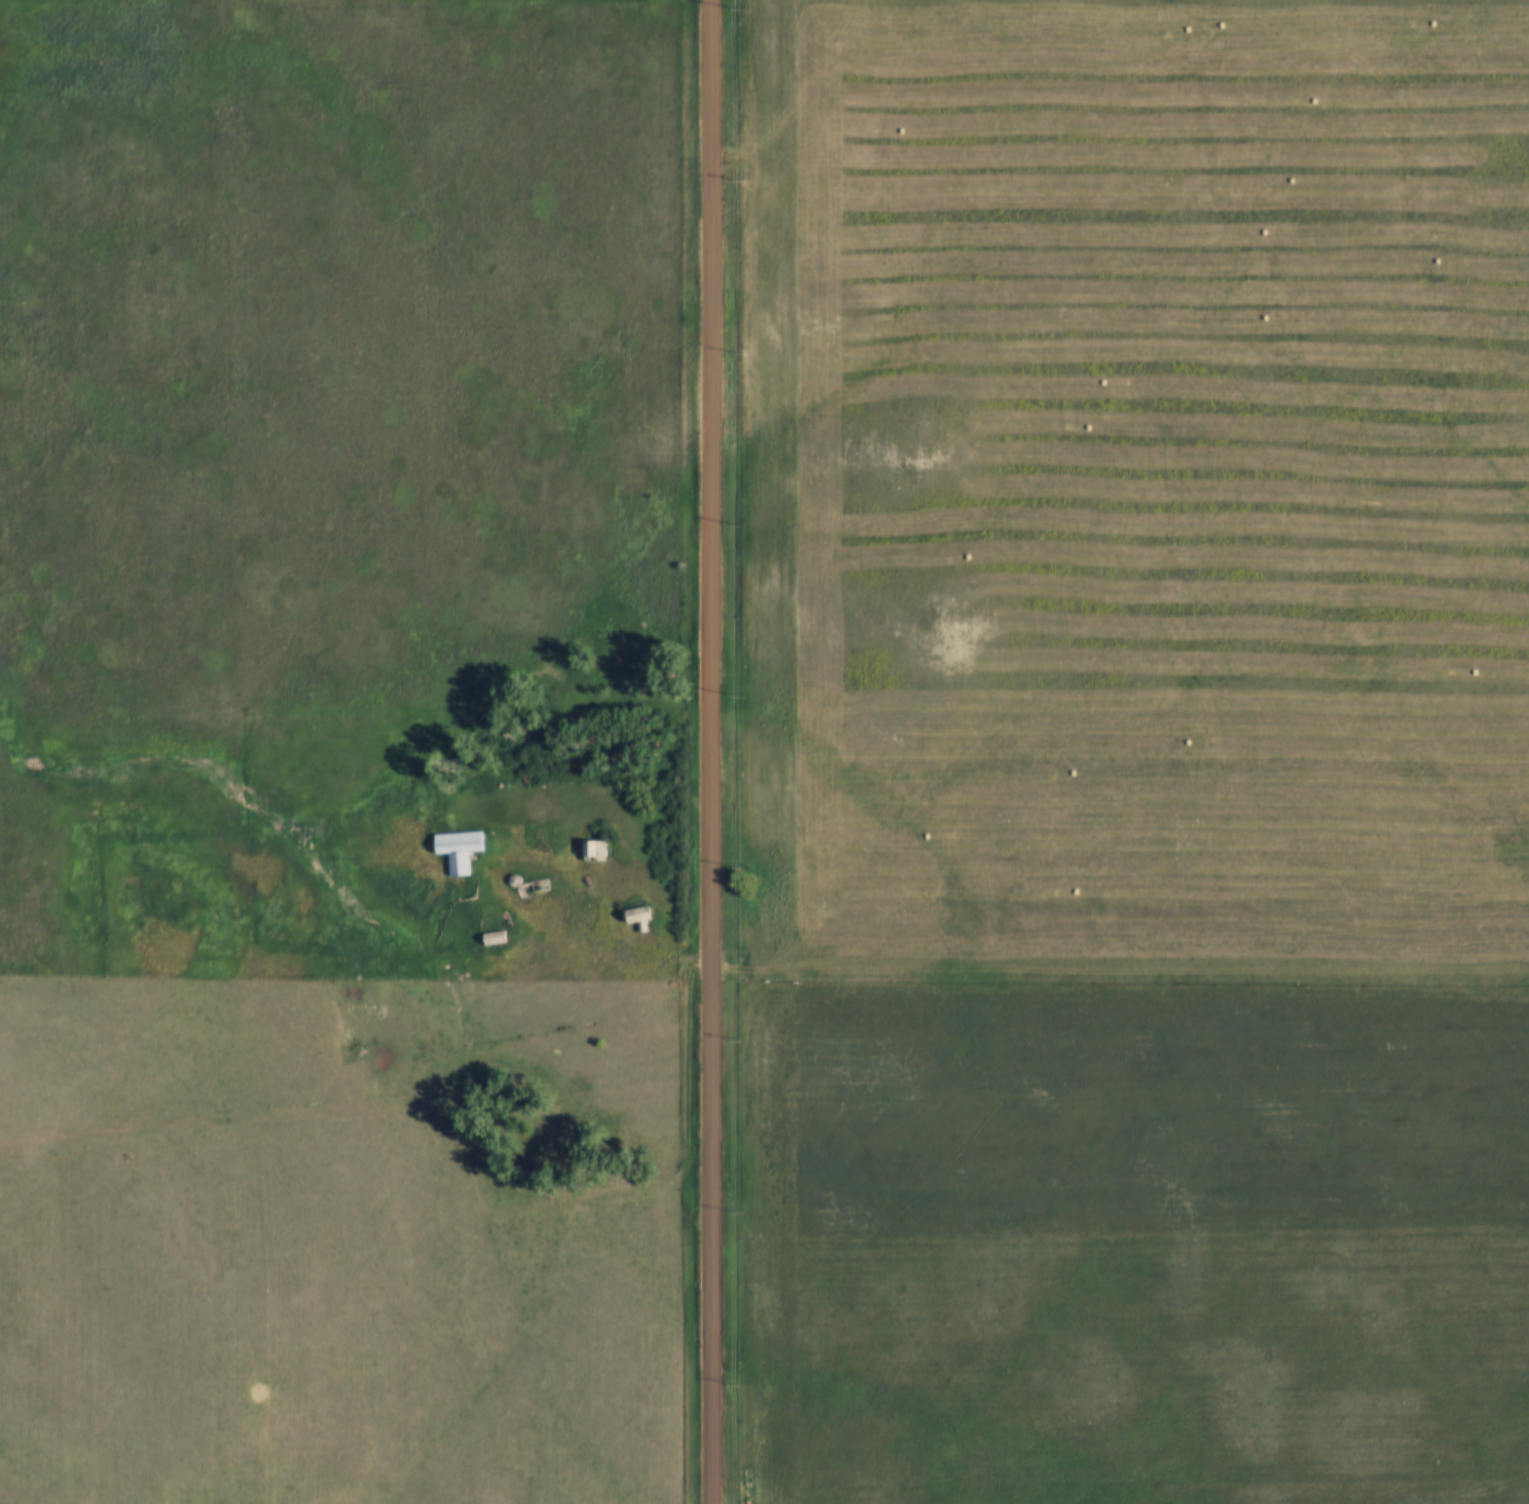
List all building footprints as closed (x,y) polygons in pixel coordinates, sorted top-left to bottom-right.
[(475,875),(474,851),(488,850),(486,830),(439,833),(440,853),(452,853),(453,876),(475,875)] [(611,840),(589,840),(589,860),(611,860),(611,840)] [(661,917),(656,903),(628,912),(633,927),(661,917)]
